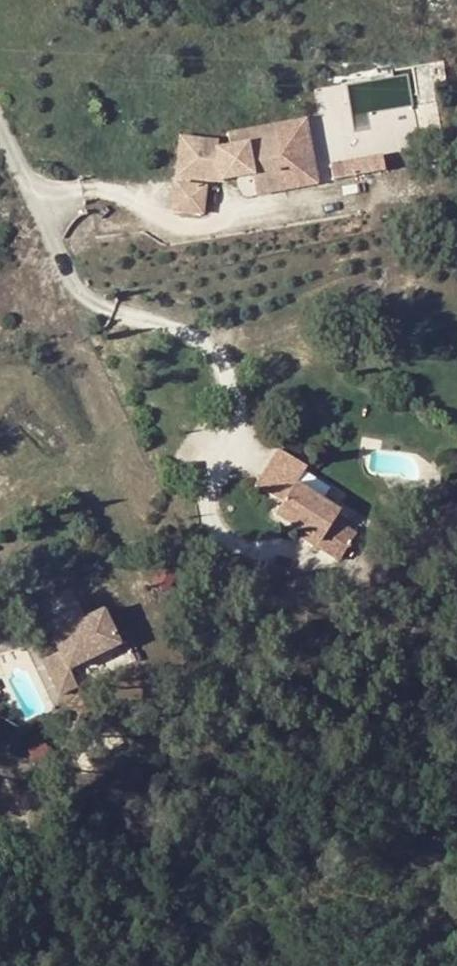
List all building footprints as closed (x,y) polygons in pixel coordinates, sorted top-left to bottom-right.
[(313,93),(327,177),(382,168),(380,153),(420,146),(409,78),(313,93)] [(246,171),(272,162),(260,126),(211,141),(208,135),(191,134),(191,142),(172,141),(170,175),(205,177),(227,170),(226,165),(243,161),(244,165),(246,171)] [(191,142),(191,134),(172,133),(172,141),(191,142)] [(244,165),(243,161),(226,165),(227,170),(244,165)] [(272,162),(246,171),(248,179),(274,170),(272,162)] [(205,177),(170,175),(169,184),(204,186),(205,177)] [(204,186),(169,184),(169,207),(203,210),(204,186)] [(323,543),(320,548),(341,562),(360,534),(337,519),(341,512),(297,483),(305,470),(281,454),(258,488),(283,506),(278,514),(304,530),(323,543)] [(304,530),(301,536),(320,548),(323,543),(304,530)] [(104,613),(51,638),(58,651),(68,673),(121,648),(104,613)] [(67,694),(76,690),(68,673),(58,651),(48,657),(67,694)]
